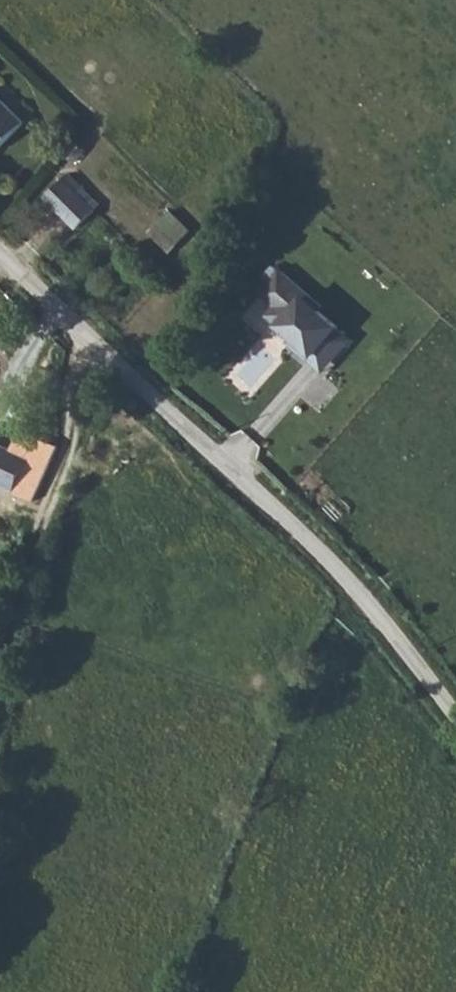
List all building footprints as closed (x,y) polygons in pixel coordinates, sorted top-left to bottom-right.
[(23,122),(0,100),(0,147),(23,122)] [(95,209),(62,178),(42,197),(75,228),(95,209)] [(192,228),(166,203),(142,226),(167,253),(192,228)] [(251,299),(328,368),(358,335),(281,266),(251,299)]
